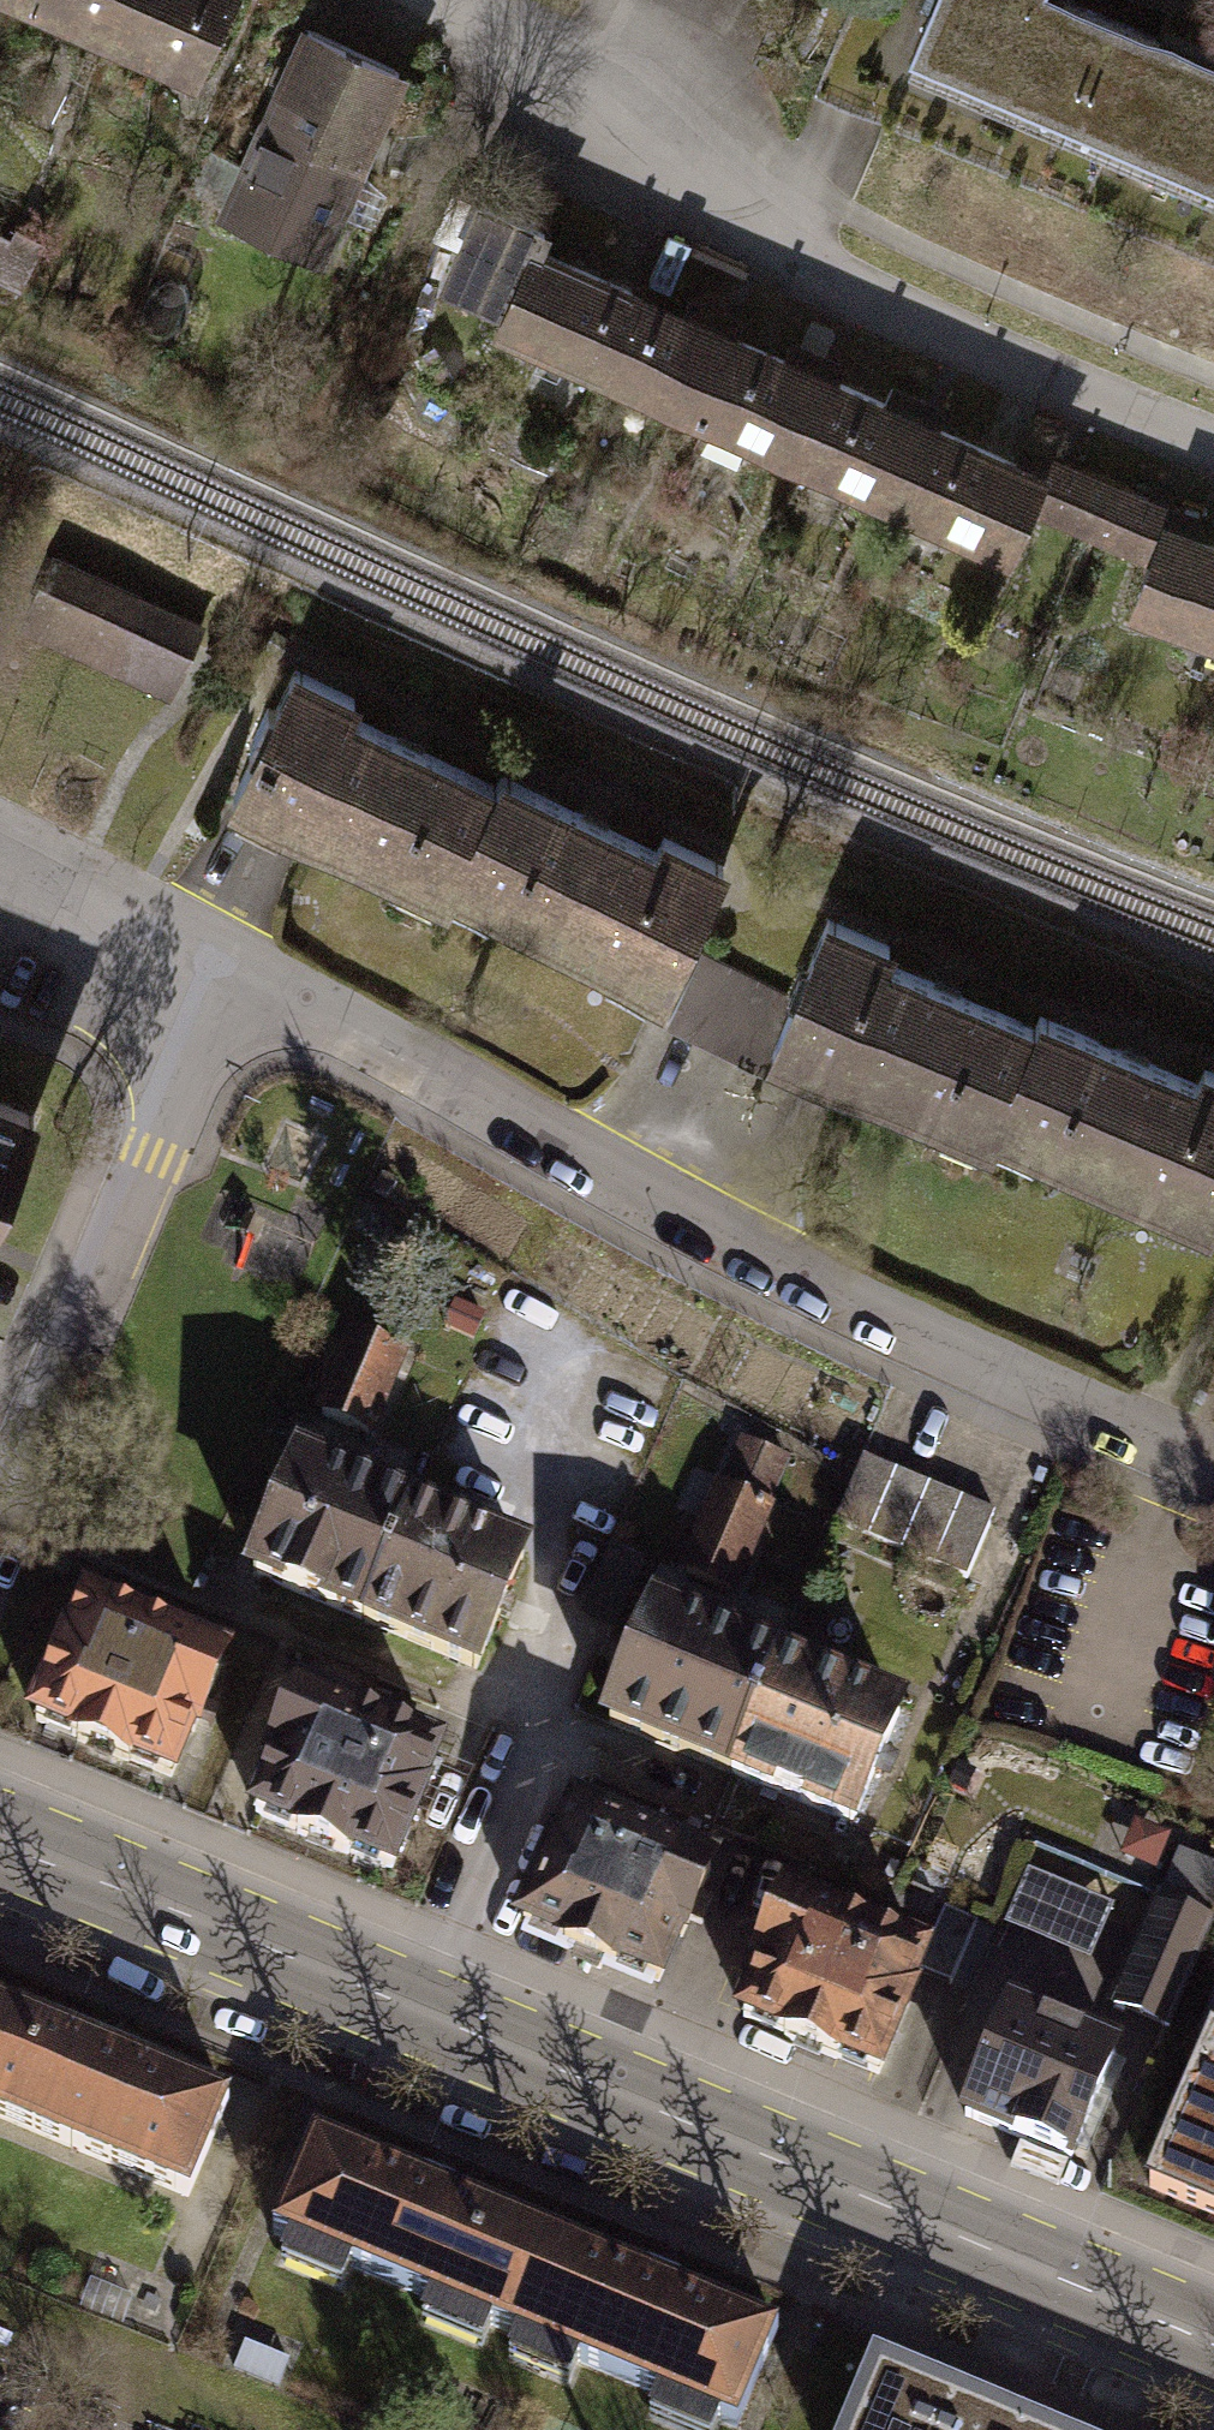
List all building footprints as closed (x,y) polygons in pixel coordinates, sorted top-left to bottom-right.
[(36,15),(43,0),(4,0),(36,15)] [(36,15),(121,54),(146,0),(43,0),(36,15)] [(121,54),(201,91),(243,0),(146,0),(121,54)] [(908,67),(1212,196),(1213,193),(1213,61),(1070,0),(936,0),(908,67)] [(307,25),(281,84),(390,132),(416,73),(307,25)] [(281,84),(220,218),(330,266),(390,132),(281,84)] [(645,296),(542,249),(551,229),(491,202),(456,282),(515,309),(501,339),(605,385),(645,296)] [(693,317),(645,296),(605,385),(708,431),(749,342),(758,321),(702,296),(693,317)] [(801,365),(749,342),(708,431),(812,478),(852,388),(861,368),(810,346),(801,365)] [(904,411),(852,388),(812,478),(915,524),(955,434),(964,413),(913,391),(904,411)] [(1059,480),(955,434),(915,524),(1018,570),(1059,480)] [(1179,508),(1074,466),(1051,522),(1156,564),(1179,508)] [(1178,526),(1144,617),(1213,643),(1213,539),(1178,526)] [(171,685),(200,617),(57,557),(28,625),(171,685)] [(370,695),(303,661),(232,803),(445,909),(452,895),(508,783),(362,710),(370,695)] [(663,845),(514,770),(508,783),(452,895),(674,1006),(701,954),(745,866),(671,829),(663,845)] [(915,943),(839,909),(797,1002),(771,1060),(988,1158),(995,1143),(1049,1026),(907,962),(915,943)] [(771,1060),(797,1002),(701,954),(674,1006),(664,1027),(761,1076),(771,1060)] [(1056,1009),(1049,1026),(995,1143),(1213,1243),(1213,1065),(1209,1063),(1203,1076),(1056,1009)] [(43,1116),(0,1099),(0,1219),(43,1116)] [(409,1354),(359,1333),(323,1417),(374,1439),(409,1354)] [(803,1463),(742,1438),(683,1579),(743,1604),(803,1463)] [(239,1580),(364,1634),(419,1508),(294,1454),(239,1580)] [(1032,1525),(866,1456),(831,1539),(998,1607),(1032,1525)] [(364,1634),(489,1688),(544,1562),(419,1508),(364,1634)] [(646,1564),(611,1549),(578,1625),(613,1640),(646,1564)] [(83,1604),(29,1735),(193,1803),(248,1671),(83,1604)] [(617,1737),(744,1787),(795,1660),(668,1609),(617,1737)] [(744,1787),(870,1837),(921,1710),(795,1660),(744,1787)] [(298,1690),(243,1821),(409,1890),(464,1758),(298,1690)] [(555,1850),(524,1925),(661,1982),(708,1869),(577,1815),(561,1853),(555,1850)] [(1113,1906),(1029,1870),(1005,1926),(1089,1962),(1113,1906)] [(790,1904),(744,2017),(879,2072),(920,1970),(925,1959),(790,1904)] [(920,1970),(952,1983),(977,1923),(946,1910),(925,1959),(920,1970)] [(1167,2023),(1203,1931),(1157,1913),(1121,2004),(1167,2023)] [(11,1991),(0,1986),(0,2017),(11,1991)] [(0,2017),(0,2111),(193,2192),(237,2086),(11,1991),(0,2017)] [(1012,2006),(967,2120),(1084,2166),(1129,2053),(1012,2006)] [(1154,2186),(1213,2211),(1213,2041),(1154,2186)] [(334,2121),(289,2227),(300,2231),(293,2249),(354,2275),(361,2257),(439,2290),(431,2308),(487,2332),(495,2313),(516,2322),(560,2216),(334,2121)] [(560,2216),(516,2322),(528,2327),(520,2344),(584,2371),(591,2354),(662,2384),(655,2400),(719,2427),(726,2411),(742,2417),(787,2312),(560,2216)] [(284,2359),(240,2340),(227,2370),(271,2388),(284,2359)] [(879,2368),(853,2429),(1028,2429),(879,2368)]
